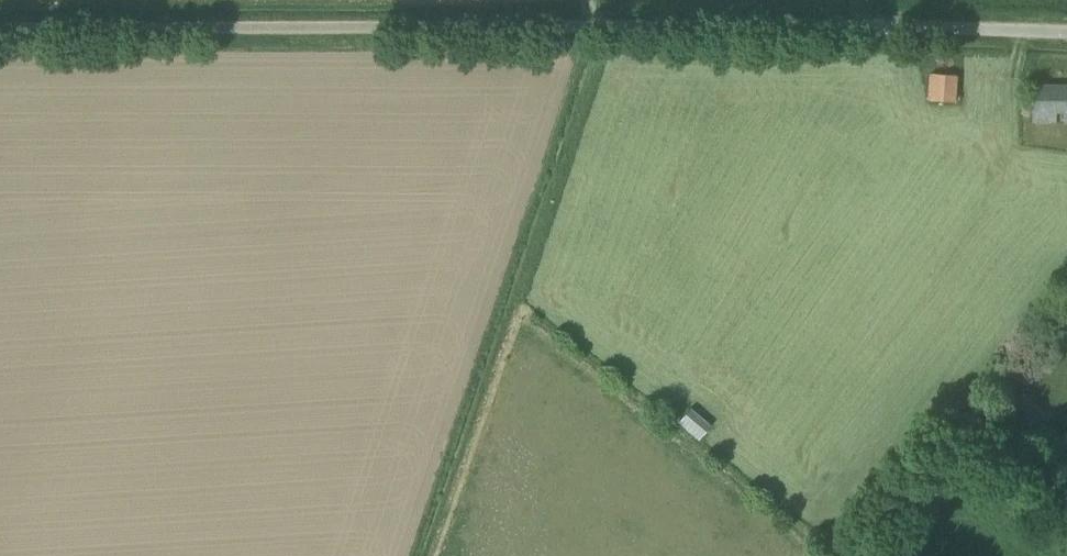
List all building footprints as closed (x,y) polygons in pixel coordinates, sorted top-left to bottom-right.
[(930,99),(956,101),(958,74),(931,73),(930,99)] [(1035,84),(1034,123),(1058,123),(1058,113),(1065,113),(1065,123),(1066,123),(1066,85),(1035,84)]
